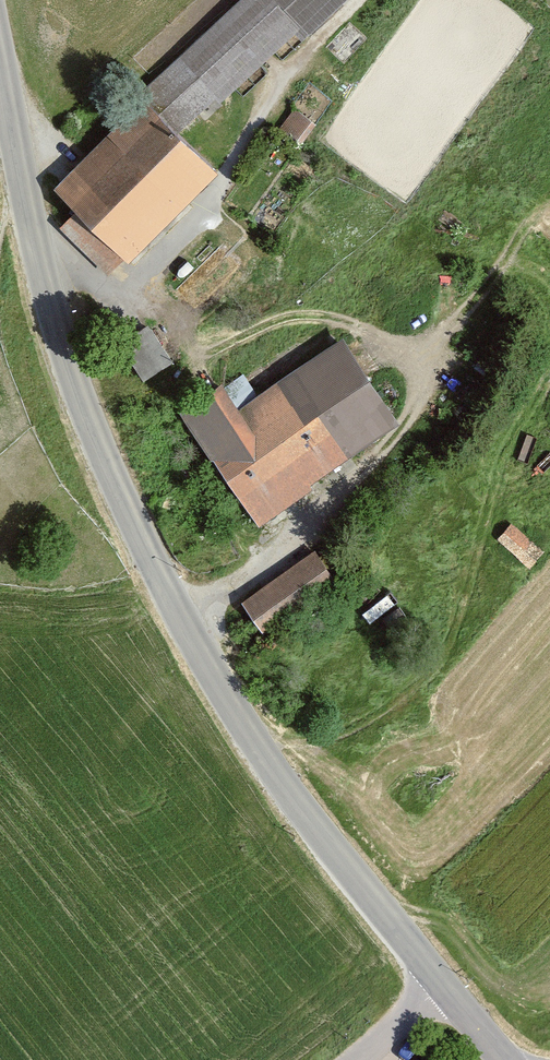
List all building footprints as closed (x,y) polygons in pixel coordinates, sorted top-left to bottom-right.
[(144,99),(178,135),(215,100),(220,105),(295,34),(302,42),(346,0),(242,0),(141,95),(144,99)] [(178,135),(144,99),(52,192),(75,214),(59,230),(107,278),(123,261),(128,266),(219,175),(178,135)] [(316,125),(293,109),(278,132),(300,147),(316,125)] [(172,363),(148,324),(119,342),(143,381),(172,363)] [(234,371),(178,410),(253,517),(395,418),(335,333),(249,392),(234,371)] [(315,552),(241,606),(262,637),(339,583),(315,552)]
